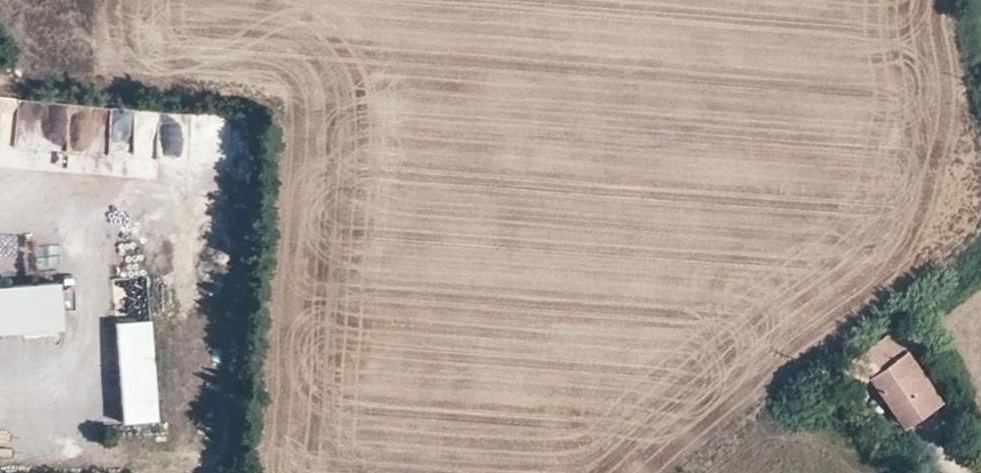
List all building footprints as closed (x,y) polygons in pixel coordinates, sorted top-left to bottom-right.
[(134,118),(133,157),(153,157),(154,119),(134,118)] [(67,333),(63,288),(0,292),(0,338),(67,333)] [(153,322),(119,325),(126,427),(161,425),(153,322)] [(902,343),(892,330),(841,367),(852,388),(868,377),(906,350),(902,343)] [(906,349),(906,350),(868,377),(902,428),(941,401),(906,349)]
